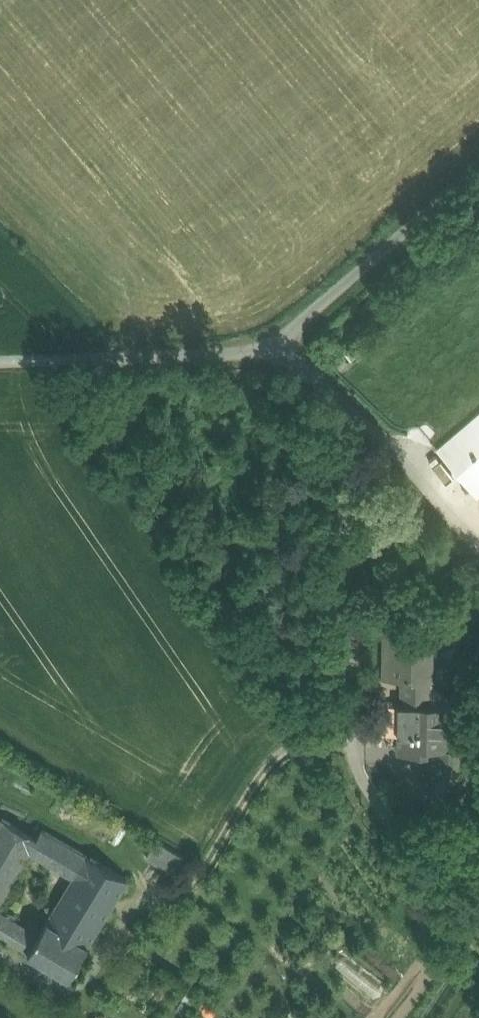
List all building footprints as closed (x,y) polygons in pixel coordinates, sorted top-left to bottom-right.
[(438,449),(477,495),(478,493),(478,414),(438,449)] [(432,636),(385,635),(384,678),(402,678),(426,679),(431,679),(432,636)] [(426,679),(402,678),(402,691),(425,691),(426,679)] [(425,691),(402,691),(402,704),(425,704),(425,691)] [(402,704),(382,703),(382,733),(399,734),(399,747),(435,747),(446,747),(447,705),(425,704),(402,704)] [(463,747),(446,747),(435,747),(435,773),(463,774),(463,747)] [(463,774),(435,773),(434,800),(462,800),(463,774)] [(2,816),(0,819),(0,900),(30,850),(37,836),(2,816)] [(100,862),(42,828),(37,836),(30,850),(73,875),(47,918),(88,943),(127,878),(100,862)] [(183,857),(158,842),(150,856),(174,871),(183,857)] [(6,937),(17,919),(0,909),(0,933),(6,937)] [(88,943),(47,918),(39,932),(28,950),(69,975),(88,943)] [(17,919),(6,937),(18,944),(29,927),(17,919)] [(29,927),(18,944),(28,950),(39,932),(29,927)]
